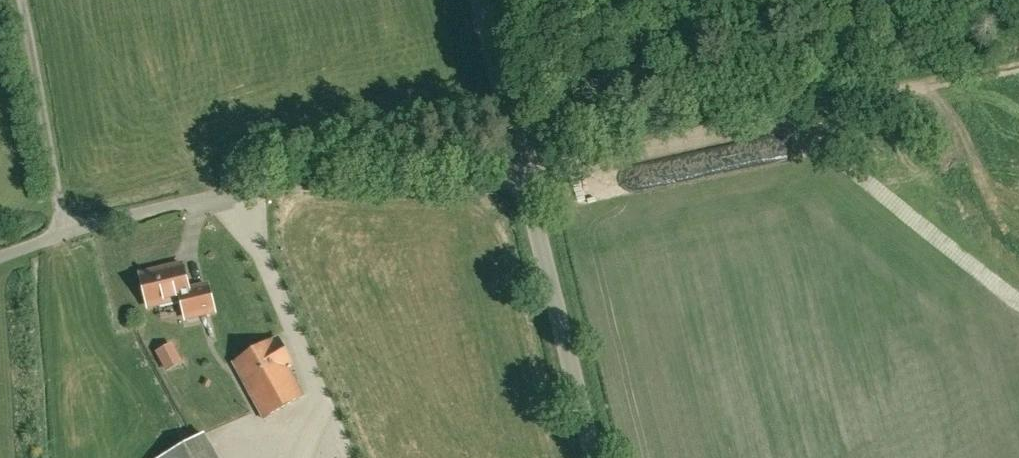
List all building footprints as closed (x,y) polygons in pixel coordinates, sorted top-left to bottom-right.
[(182,264),(141,274),(149,307),(182,299),(186,319),(214,312),(207,285),(188,290),(182,264)] [(233,363),(263,418),(304,396),(288,367),(293,364),(278,338),(233,363)] [(150,349),(160,370),(177,362),(167,341),(150,349)] [(197,433),(144,457),(209,457),(197,433)]
